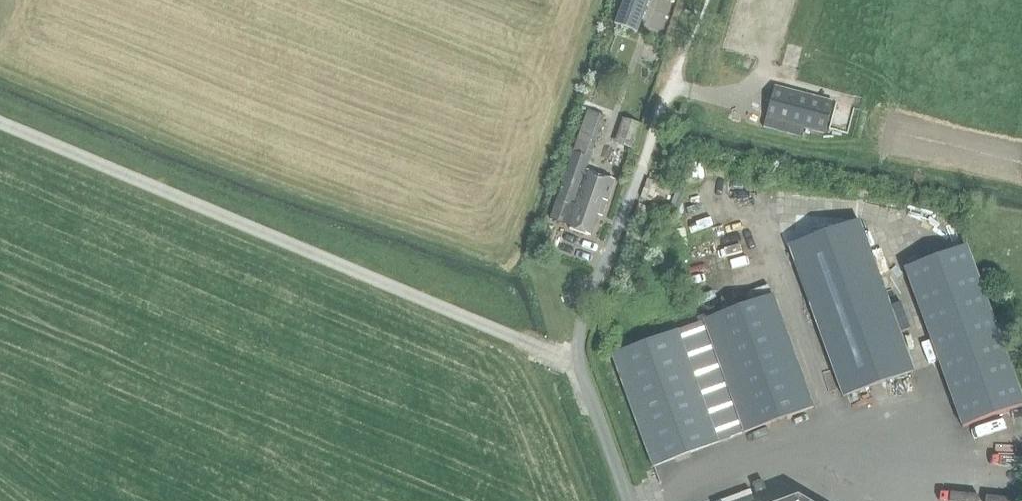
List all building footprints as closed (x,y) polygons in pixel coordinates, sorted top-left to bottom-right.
[(613,24),(637,32),(648,0),(621,0),(613,24)] [(648,25),(667,29),(673,0),(653,0),(648,25)] [(773,86),(764,119),(823,134),(832,101),(773,86)] [(548,219),(570,226),(568,229),(589,236),(596,215),(601,217),(614,180),(585,170),(603,116),(586,109),(548,219)] [(858,220),(786,245),(841,396),(912,370),(858,220)] [(961,427),(1021,405),(1021,402),(965,246),(903,268),(961,427)] [(701,322),(690,326),(730,437),(742,432),(811,407),(770,295),(701,320),(701,322)] [(676,329),(610,353),(650,465),(717,441),(730,437),(690,326),(677,330),(676,329)] [(767,482),(717,500),(774,500),(767,482)]
